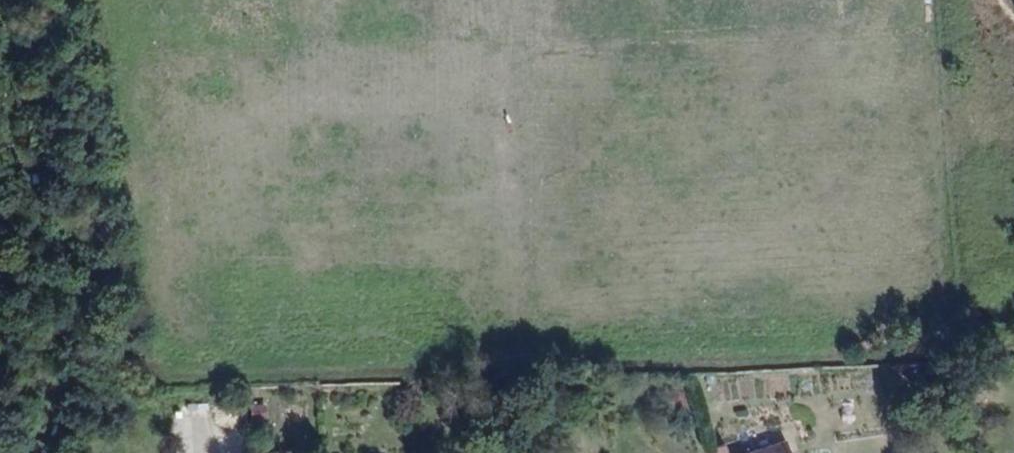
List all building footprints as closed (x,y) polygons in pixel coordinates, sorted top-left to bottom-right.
[(709,437),(714,452),(798,452),(790,431),(730,450),(724,432),(709,437)]
